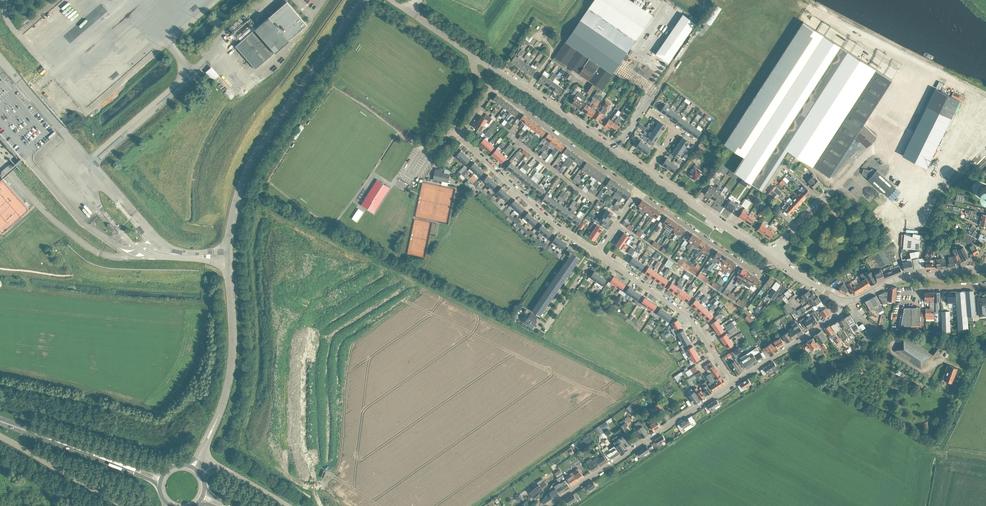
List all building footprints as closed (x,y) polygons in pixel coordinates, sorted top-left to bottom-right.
[(603,89),(653,15),(631,0),(594,0),(554,57),(603,89)] [(241,41),(235,46),(255,69),(307,24),(286,1),(255,28),(251,23),(237,36),(241,41)] [(672,3),(669,8),(678,14),(682,8),(672,3)] [(722,8),(715,4),(704,20),(711,25),(722,8)] [(669,63),(675,54),(696,23),(683,14),(656,54),(669,63)] [(892,80),(887,77),(803,22),(724,144),(744,156),(734,171),(762,189),(788,149),(829,176),(855,136),(866,146),(876,136),(864,125),(858,131),(892,80)] [(515,55),(511,61),(516,64),(516,65),(520,59),(520,58),(521,57),(519,55),(518,57),(515,55)] [(520,59),(516,65),(521,68),(525,62),(520,59)] [(527,72),(531,66),(525,62),(521,68),(527,72)] [(531,66),(527,72),(532,75),(536,70),(531,66)] [(553,81),(557,75),(558,73),(555,71),(554,73),(553,73),(549,78),(548,77),(544,83),(549,87),(553,81)] [(544,83),(548,77),(543,74),(538,80),(544,83)] [(20,81),(0,99),(0,136),(23,162),(65,125),(40,96),(36,100),(20,81)] [(553,81),(549,87),(554,91),(558,85),(555,82),(553,81)] [(595,86),(590,83),(585,90),(590,94),(595,86)] [(558,85),(554,91),(559,94),(564,88),(558,85)] [(903,155),(926,167),(959,100),(935,88),(903,155)] [(587,113),(596,100),(602,91),(599,89),(592,98),(593,99),(589,104),(587,102),(588,101),(585,99),(580,107),(582,109),(582,110),(587,113)] [(572,103),(580,107),(585,99),(587,97),(579,92),(577,94),(574,91),(571,95),(576,98),(572,103)] [(499,103),(503,98),(497,94),(493,99),(499,103)] [(504,107),(508,103),(503,98),(499,103),(504,107)] [(596,100),(587,113),(592,116),(595,112),(598,107),(597,106),(599,103),(596,100)] [(598,110),(596,113),(593,117),(598,120),(603,113),(604,114),(608,109),(611,104),(606,100),(601,106),(604,107),(601,112),(598,110)] [(510,111),(514,107),(508,103),(504,107),(510,111)] [(661,111),(666,115),(671,108),(665,104),(665,105),(662,103),(659,108),(661,110),(661,111)] [(507,116),(505,119),(507,120),(509,117),(510,118),(511,116),(513,114),(516,116),(516,115),(519,111),(514,107),(510,111),(508,113),(508,114),(507,116)] [(671,118),(676,112),(671,108),(666,115),(671,118)] [(610,129),(623,109),(621,112),(618,110),(616,114),(615,114),(611,120),(609,119),(605,125),(610,129)] [(623,109),(610,129),(615,132),(619,126),(617,124),(621,118),(620,117),(622,115),(626,117),(629,113),(623,109)] [(676,123),(680,116),(681,115),(676,112),(671,118),(677,122),(676,123)] [(482,116),(478,122),(484,126),(484,125),(487,127),(489,124),(492,119),(487,115),(487,114),(485,118),(482,116)] [(526,123),(529,119),(524,114),(520,119),(526,123)] [(603,115),(602,117),(599,121),(604,124),(608,119),(603,115)] [(681,127),(686,120),(680,116),(676,123),(681,127)] [(529,130),(531,128),(535,123),(529,119),(526,123),(524,126),(523,128),(526,130),(527,128),(529,130)] [(686,130),(691,124),(686,120),(681,127),(686,130)] [(656,127),(662,131),(666,126),(660,121),(656,127)] [(483,132),(481,131),(484,126),(478,122),(475,127),(478,129),(476,133),(481,136),(483,132)] [(489,129),(491,131),(498,124),(496,122),(489,129)] [(537,132),(540,127),(535,123),(531,128),(537,132)] [(692,134),(696,127),(691,124),(686,130),(692,134)] [(540,127),(537,132),(542,136),(546,131),(540,127)] [(659,136),(662,131),(656,127),(652,132),(659,136)] [(696,127),(692,134),(697,138),(702,131),(696,127)] [(526,142),(530,138),(529,136),(531,133),(530,132),(523,139),(526,142)] [(655,142),(659,136),(652,132),(649,137),(655,142)] [(548,145),(554,137),(548,133),(545,138),(548,140),(541,150),(543,152),(544,151),(548,145)] [(490,142),(485,147),(490,152),(495,147),(492,144),(497,138),(495,136),(490,142)] [(554,150),(560,142),(554,137),(548,145),(554,150)] [(640,149),(645,143),(641,140),(642,139),(639,137),(635,143),(638,145),(636,147),(640,149)] [(679,143),(686,147),(690,142),(683,137),(679,143)] [(485,147),(490,142),(485,138),(480,143),(485,147)] [(560,142),(554,150),(549,155),(551,156),(553,154),(554,155),(559,149),(561,150),(565,146),(560,142)] [(645,143),(640,149),(647,154),(652,148),(645,143)] [(682,152),(686,147),(679,143),(676,148),(682,152)] [(499,151),(501,149),(499,147),(492,154),(497,158),(502,153),(499,151)] [(569,156),(573,151),(567,147),(563,152),(569,156)] [(678,158),(682,152),(676,148),(672,153),(678,158)] [(460,161),(466,155),(461,150),(455,156),(460,161)] [(570,161),(572,163),(574,160),(578,156),(573,151),(569,156),(563,164),(566,166),(570,161)] [(515,157),(513,160),(516,162),(517,163),(521,158),(520,156),(521,155),(518,152),(514,157),(515,157)] [(502,153),(497,158),(502,163),(507,158),(502,153)] [(794,157),(788,153),(785,157),(791,161),(794,157)] [(446,167),(449,163),(454,157),(452,155),(447,161),(446,160),(443,164),(446,167)] [(466,155),(460,161),(465,165),(471,159),(466,155)] [(578,156),(574,160),(572,163),(569,168),(571,170),(577,162),(580,165),(584,160),(578,156)] [(668,168),(672,162),(667,158),(662,165),(668,168)] [(693,162),(691,160),(689,159),(682,167),(686,170),(693,162)] [(537,165),(541,169),(543,166),(545,168),(547,166),(541,160),(537,165)] [(475,172),(479,167),(475,162),(470,167),(475,172)] [(513,172),(517,167),(511,162),(507,168),(513,172)] [(518,177),(528,164),(526,162),(520,169),(517,167),(513,172),(518,177)] [(587,172),(592,166),(586,162),(582,169),(587,172)] [(672,162),(668,168),(673,172),(678,165),(672,162)] [(801,162),(798,165),(806,173),(809,170),(801,162)] [(696,163),(692,169),(689,174),(693,176),(692,177),(693,178),(692,178),(695,180),(695,179),(696,180),(698,177),(699,178),(702,174),(700,173),(701,171),(698,169),(700,166),(696,163)] [(524,181),(528,176),(525,173),(531,166),(528,164),(518,177),(524,181)] [(721,165),(716,171),(719,173),(720,171),(725,175),(728,170),(721,165)] [(461,173),(466,168),(464,166),(456,175),(459,178),(461,177),(459,176),(461,174),(461,173)] [(590,178),(596,169),(592,166),(587,172),(582,179),(582,180),(584,181),(589,174),(592,176),(590,178)] [(479,167),(475,172),(480,176),(484,171),(479,167)] [(444,173),(441,173),(442,170),(436,168),(433,179),(442,181),(441,184),(447,186),(450,172),(444,171),(444,173)] [(468,179),(470,177),(466,173),(468,170),(466,168),(461,173),(461,174),(462,173),(468,179)] [(896,187),(877,170),(875,171),(872,168),(870,170),(863,169),(862,173),(887,196),(896,187)] [(593,184),(601,172),(596,169),(590,178),(593,180),(590,184),(592,185),(593,184)] [(529,186),(539,173),(537,171),(531,178),(528,176),(524,181),(529,186)] [(601,172),(593,184),(595,185),(599,180),(602,182),(606,176),(601,172)] [(796,178),(792,175),(789,172),(786,176),(792,182),(796,178)] [(542,175),(539,173),(529,186),(535,190),(539,185),(536,182),(542,175)] [(813,173),(807,180),(810,183),(815,188),(820,182),(815,177),(816,176),(813,173)] [(3,233),(30,209),(0,175),(0,230),(3,233)] [(488,184),(493,179),(488,175),(483,180),(488,184)] [(582,179),(576,175),(573,180),(579,184),(582,180),(582,179)] [(477,179),(475,181),(470,177),(468,179),(475,186),(479,181),(477,179)] [(609,191),(615,182),(610,178),(606,185),(608,187),(607,190),(609,191)] [(372,192),(370,191),(363,202),(372,208),(371,211),(374,213),(390,188),(377,179),(374,185),(376,186),(372,192)] [(493,179),(488,184),(490,187),(488,189),(491,192),(498,184),(493,179)] [(479,185),(481,183),(479,181),(475,186),(477,187),(481,192),(484,189),(479,185)] [(616,192),(621,185),(615,182),(609,191),(607,194),(609,195),(613,190),(616,192)] [(539,185),(535,190),(540,195),(545,189),(539,185)] [(621,195),(625,189),(621,185),(616,192),(614,194),(619,198),(621,195)] [(710,197),(717,188),(714,186),(714,187),(711,185),(705,193),(710,197)] [(801,192),(806,197),(811,192),(803,185),(802,187),(804,189),(801,192)] [(985,200),(985,185),(984,185),(982,185),(982,186),(981,186),(980,187),(979,188),(979,189),(978,190),(978,191),(978,192),(978,194),(978,195),(979,196),(979,197),(980,198),(981,199),(983,199),(984,200),(985,200)] [(715,200),(725,187),(721,191),(718,189),(720,187),(718,186),(717,188),(710,197),(715,200)] [(502,197),(506,192),(502,187),(497,192),(499,194),(497,197),(499,199),(501,197),(502,197)] [(725,187),(715,200),(721,204),(726,196),(724,194),(728,189),(725,187)] [(488,198),(492,194),(490,192),(489,194),(484,189),(481,192),(488,198)] [(619,198),(617,200),(619,201),(620,202),(623,197),(626,199),(630,192),(625,189),(621,195),(619,198)] [(774,191),(772,189),(767,195),(773,199),(774,198),(775,199),(779,196),(774,191)] [(796,193),(795,194),(802,201),(806,197),(801,192),(799,190),(796,193)] [(506,192),(502,197),(507,201),(511,196),(506,192)] [(566,193),(562,197),(560,200),(563,202),(568,195),(566,193)] [(495,204),(497,202),(493,197),(494,196),(492,194),(488,198),(495,204)] [(795,194),(790,199),(791,199),(793,201),(798,206),(802,201),(795,194)] [(549,204),(553,199),(547,195),(543,200),(549,204)] [(745,199),(744,200),(741,205),(746,208),(752,200),(748,197),(746,200),(745,199)] [(554,208),(558,203),(553,199),(549,204),(554,208)] [(786,201),(786,202),(787,203),(786,203),(794,210),(798,206),(793,201),(791,199),(789,201),(791,202),(790,203),(788,202),(786,201)] [(515,209),(520,204),(515,200),(510,205),(515,209)] [(640,214),(647,203),(642,200),(638,206),(641,208),(639,210),(641,211),(640,213),(640,214)] [(731,200),(728,203),(726,207),(732,212),(734,209),(737,211),(741,205),(738,202),(737,204),(731,200)] [(785,204),(782,207),(782,208),(786,211),(790,215),(794,210),(786,203),(787,203),(786,202),(785,201),(784,202),(785,204)] [(504,204),(502,206),(497,202),(495,204),(500,209),(502,210),(506,206),(504,204)] [(572,221),(576,215),(573,213),(579,204),(576,202),(572,209),(572,208),(570,211),(566,217),(572,221)] [(560,213),(564,207),(558,203),(554,208),(560,213)] [(648,213),(652,207),(647,203),(640,214),(642,215),(645,210),(648,213)] [(520,204),(515,209),(520,214),(525,209),(520,204)] [(511,214),(506,210),(508,208),(506,206),(502,210),(504,212),(506,214),(503,216),(506,219),(509,216),(511,214)] [(603,215),(609,219),(613,213),(608,209),(608,208),(605,206),(604,209),(607,211),(603,215)] [(570,211),(564,207),(560,213),(566,217),(570,211)] [(648,225),(657,210),(652,207),(648,213),(649,214),(648,216),(650,217),(646,224),(648,225)] [(600,214),(601,212),(596,208),(592,214),(596,217),(599,213),(600,214)] [(745,220),(748,215),(745,213),(747,211),(744,209),(739,216),(745,220)] [(657,210),(648,225),(654,217),(659,220),(661,216),(659,215),(660,212),(657,210)] [(985,221),(985,214),(982,214),(981,216),(973,214),(974,211),(971,210),(970,214),(967,213),(966,217),(971,218),(985,221)] [(529,222),(533,216),(529,212),(524,217),(529,222)] [(430,226),(432,220),(420,218),(421,213),(419,213),(418,217),(417,216),(416,224),(420,225),(421,221),(425,221),(424,224),(430,226)] [(756,217),(753,215),(750,213),(748,215),(745,220),(751,225),(756,217)] [(582,219),(579,217),(576,215),(572,221),(578,225),(582,219)] [(605,225),(609,219),(603,215),(600,220),(596,216),(594,218),(596,220),(595,220),(599,222),(599,221),(605,225)] [(533,216),(529,222),(533,226),(538,221),(533,216)] [(665,230),(672,220),(667,217),(663,223),(662,225),(666,228),(664,231),(665,230)] [(524,227),(519,222),(521,220),(519,218),(515,222),(517,224),(522,229),(524,227)] [(776,218),(772,222),(776,226),(780,222),(776,218)] [(970,220),(973,220),(973,221),(980,222),(979,225),(983,226),(985,226),(985,221),(971,218),(970,220)] [(665,230),(669,233),(672,229),(676,223),(672,220),(665,230)] [(593,230),(599,234),(603,228),(597,224),(598,224),(595,221),(593,224),(596,226),(593,230)] [(764,233),(767,228),(764,226),(766,224),(762,222),(758,229),(764,233)] [(672,239),(681,226),(676,223),(672,229),(675,231),(674,233),(675,234),(672,239)] [(543,234),(547,229),(542,224),(535,233),(540,237),(542,234),(543,234)] [(979,233),(975,231),(977,228),(972,225),(968,231),(972,233),(971,235),(976,238),(977,236),(981,239),(985,242),(985,235),(980,231),(979,233)] [(681,226),(672,239),(675,240),(679,234),(681,236),(686,229),(681,226)] [(530,229),(529,231),(524,227),(522,229),(523,230),(521,232),(524,234),(526,232),(529,235),(532,231),(530,229)] [(767,228),(764,233),(770,238),(775,230),(772,228),(770,230),(767,228)] [(547,229),(543,234),(548,238),(552,233),(547,229)] [(595,240),(599,234),(593,230),(590,235),(587,233),(585,235),(589,237),(595,240)] [(538,239),(533,235),(535,233),(532,231),(529,235),(531,237),(536,241),(538,239)] [(620,239),(626,243),(629,238),(634,241),(635,238),(631,235),(630,237),(625,233),(620,239)] [(901,248),(901,252),(904,252),(906,252),(906,249),(913,249),(919,249),(920,239),(919,239),(920,234),(913,233),(912,236),(904,233),(903,248),(901,248)] [(689,249),(697,237),(692,234),(688,240),(691,242),(687,248),(689,249)] [(558,246),(562,240),(556,236),(552,242),(558,246)] [(696,249),(701,240),(697,237),(689,249),(688,250),(691,251),(694,247),(696,249)] [(545,241),(543,243),(538,239),(536,241),(541,246),(544,248),(547,243),(545,241)] [(623,247),(626,243),(620,239),(616,245),(622,249),(621,250),(624,252),(625,249),(623,247)] [(562,240),(558,246),(563,249),(567,243),(562,240)] [(700,252),(706,243),(701,240),(696,249),(698,250),(695,254),(697,256),(696,258),(700,252)] [(885,279),(894,275),(902,272),(899,264),(893,267),(893,264),(892,265),(892,263),(897,260),(890,249),(896,246),(893,241),(883,247),(883,245),(867,255),(868,257),(866,259),(866,260),(864,261),(866,264),(868,263),(873,271),(880,267),(881,269),(885,279)] [(974,243),(972,243),(968,242),(967,243),(974,255),(979,252),(975,246),(974,247),(973,244),(974,243)] [(554,251),(549,248),(550,245),(547,243),(544,248),(547,250),(552,254),(554,251)] [(700,252),(696,258),(698,260),(699,257),(700,257),(703,253),(707,256),(711,251),(709,249),(711,247),(706,243),(700,252)] [(960,262),(958,255),(956,246),(953,247),(953,249),(952,249),(953,252),(954,252),(955,255),(953,256),(956,261),(957,264),(961,262),(960,262)] [(570,256),(532,310),(540,316),(541,315),(580,258),(574,254),(575,252),(568,247),(561,258),(564,260),(568,255),(570,256)] [(945,256),(943,249),(941,247),(942,253),(941,253),(942,260),(936,260),(937,269),(946,268),(946,263),(945,256)] [(959,250),(957,250),(958,255),(960,262),(969,258),(967,253),(964,247),(960,249),(959,250)] [(713,252),(708,260),(715,264),(722,254),(717,251),(715,254),(713,252)] [(632,258),(629,262),(635,266),(639,261),(634,258),(636,254),(637,254),(634,253),(632,256),(633,257),(632,258)] [(721,266),(727,257),(722,254),(715,264),(714,267),(716,268),(719,264),(721,266)] [(907,261),(902,263),(903,266),(904,271),(913,269),(920,268),(920,266),(924,266),(924,258),(919,258),(918,256),(913,257),(911,258),(907,259),(907,261)] [(955,261),(956,261),(953,256),(948,257),(949,261),(947,262),(949,267),(956,266),(955,261)] [(721,266),(720,267),(722,269),(721,271),(723,273),(725,269),(731,261),(727,257),(721,266)] [(673,262),(668,259),(665,264),(670,267),(673,262)] [(934,259),(930,259),(926,259),(925,263),(925,268),(934,268),(934,259)] [(639,261),(635,266),(641,270),(644,266),(645,265),(646,265),(648,262),(646,260),(643,264),(639,261)] [(725,269),(723,273),(725,274),(728,270),(730,272),(732,270),(733,268),(736,264),(731,261),(725,269)] [(692,264),(688,269),(695,274),(699,269),(692,264)] [(650,276),(654,270),(649,267),(645,273),(650,276)] [(741,280),(747,271),(742,268),(737,277),(738,278),(736,281),(739,283),(741,280)] [(878,282),(885,279),(881,269),(874,272),(878,282)] [(655,280),(659,273),(654,270),(650,276),(655,280)] [(597,281),(600,275),(594,271),(591,277),(590,276),(588,279),(590,281),(592,278),(597,281)] [(741,280),(739,283),(741,284),(742,283),(745,285),(746,283),(752,275),(747,271),(741,280)] [(861,290),(854,278),(850,271),(840,276),(844,282),(846,281),(854,295),(861,290)] [(877,282),(875,277),(871,271),(868,273),(866,274),(871,285),(877,282)] [(863,272),(860,274),(861,275),(863,279),(862,280),(866,287),(871,285),(868,280),(863,272)] [(660,283),(664,277),(659,273),(655,280),(660,283)] [(600,275),(597,281),(601,284),(599,287),(601,289),(604,285),(603,285),(607,280),(600,275)] [(749,288),(756,278),(752,275),(746,283),(745,285),(749,288)] [(616,286),(620,280),(614,276),(610,281),(609,281),(607,284),(609,285),(612,282),(616,286)] [(769,284),(770,285),(775,279),(770,276),(761,289),(764,291),(769,284)] [(866,287),(862,280),(860,281),(857,276),(854,278),(861,290),(866,287)] [(664,277),(660,283),(665,286),(669,280),(664,277)] [(754,291),(761,281),(756,278),(749,288),(754,291)] [(620,280),(616,286),(621,289),(618,292),(621,293),(623,290),(626,284),(620,280)] [(772,296),(781,283),(777,280),(772,287),(773,288),(769,294),(772,296)] [(677,285),(672,282),(668,289),(673,292),(677,285)] [(684,286),(680,284),(679,283),(677,285),(673,292),(678,295),(682,289),(684,286)] [(781,293),(785,287),(781,283),(772,296),(771,297),(773,299),(779,292),(781,293)] [(841,286),(838,290),(845,294),(845,293),(846,293),(848,289),(849,288),(844,283),(841,286)] [(632,296),(636,291),(630,286),(626,292),(625,291),(623,294),(625,296),(627,293),(632,296)] [(885,291),(878,295),(879,296),(879,297),(880,297),(883,303),(888,303),(888,300),(890,301),(890,303),(895,304),(895,301),(897,286),(896,287),(889,288),(889,289),(889,292),(885,291)] [(730,292),(728,291),(729,290),(726,288),(722,293),(727,296),(730,297),(732,294),(730,292)] [(687,292),(682,289),(678,295),(683,298),(687,292)] [(788,302),(789,301),(797,295),(794,291),(793,292),(789,289),(788,289),(780,296),(782,298),(781,299),(785,304),(788,302)] [(811,294),(813,293),(811,294),(808,290),(804,293),(801,295),(803,297),(800,299),(802,301),(804,300),(811,294)] [(973,290),(965,291),(967,316),(972,316),(975,316),(974,303),(973,290)] [(636,291),(632,296),(636,299),(634,302),(637,304),(639,301),(638,300),(642,295),(636,291)] [(965,291),(955,292),(956,303),(957,313),(958,327),(958,332),(968,331),(968,326),(968,322),(967,316),(965,291)] [(687,292),(683,298),(688,302),(692,295),(687,292)] [(933,292),(924,292),(924,300),(924,302),(925,303),(930,303),(930,308),(926,308),(926,309),(926,315),(926,316),(934,315),(934,311),(933,292)] [(955,292),(944,293),(944,297),(944,299),(945,299),(945,300),(946,301),(948,301),(948,302),(955,302),(955,303),(956,303),(955,292)] [(816,297),(818,296),(816,297),(813,293),(811,294),(804,300),(805,302),(807,300),(809,303),(816,297)] [(876,295),(869,299),(873,307),(879,312),(883,310),(881,306),(880,304),(878,300),(876,295)] [(816,304),(821,300),(818,296),(816,297),(809,303),(808,303),(810,305),(812,303),(814,305),(816,304)] [(648,307),(651,301),(645,297),(642,302),(640,302),(638,305),(640,306),(643,303),(648,307)] [(701,303),(699,302),(696,299),(691,305),(696,309),(701,303)] [(874,308),(873,307),(869,299),(864,302),(865,302),(863,303),(869,313),(872,311),(871,310),(874,308)] [(821,300),(816,304),(818,308),(819,307),(821,310),(820,311),(822,315),(823,314),(825,318),(830,314),(821,300)] [(651,301),(648,307),(652,310),(650,313),(652,314),(654,311),(657,305),(651,301)] [(700,313),(705,307),(701,303),(696,309),(700,313)] [(751,303),(747,308),(753,312),(757,307),(751,303)] [(704,317),(709,311),(705,307),(700,313),(704,317)] [(920,320),(920,312),(920,307),(904,307),(901,326),(907,326),(920,325),(920,327),(922,327),(921,320),(920,320)] [(663,317),(667,312),(661,308),(657,313),(656,312),(654,316),(656,317),(658,314),(663,317)] [(709,311),(704,317),(709,321),(714,315),(709,311)] [(808,318),(813,325),(818,322),(816,320),(819,318),(814,311),(809,314),(811,316),(808,318)] [(942,332),(950,332),(950,311),(941,312),(942,332)] [(667,312),(663,317),(667,320),(665,323),(668,325),(670,322),(669,321),(673,316),(667,312)] [(531,313),(525,322),(532,327),(537,321),(534,318),(536,316),(531,313)] [(715,329),(721,325),(717,319),(719,318),(720,319),(724,316),(722,313),(721,314),(720,313),(718,315),(714,318),(716,320),(712,323),(715,329)] [(844,318),(853,333),(861,327),(863,329),(866,327),(863,323),(859,325),(850,313),(844,318)] [(813,325),(808,318),(806,319),(804,317),(800,320),(804,327),(807,326),(809,328),(813,325)] [(852,334),(853,333),(844,318),(840,320),(843,327),(846,331),(849,329),(852,334)] [(677,331),(676,330),(676,329),(682,326),(678,319),(672,322),(675,327),(672,329),(674,332),(677,331)] [(843,327),(840,320),(839,319),(838,320),(838,319),(837,320),(837,321),(835,322),(844,337),(845,337),(845,338),(847,336),(842,328),(843,327)] [(728,330),(735,326),(732,322),(725,326),(728,330)] [(842,339),(844,337),(835,322),(833,323),(832,323),(831,324),(831,325),(835,332),(837,331),(842,339)] [(792,326),(798,335),(803,332),(797,323),(792,326)] [(721,325),(715,329),(719,334),(724,330),(721,325)] [(836,336),(830,325),(824,328),(831,339),(836,336)] [(735,326),(728,330),(731,334),(737,330),(735,326)] [(793,338),(798,335),(792,326),(788,329),(789,331),(788,331),(793,338)] [(681,339),(687,336),(684,329),(678,333),(677,331),(674,332),(675,336),(679,334),(681,339)] [(827,339),(821,330),(814,335),(819,344),(827,339)] [(787,342),(793,338),(788,331),(782,335),(787,342)] [(724,343),(730,339),(726,333),(721,337),(724,343)] [(785,344),(782,340),(778,335),(776,336),(778,339),(773,342),(775,346),(776,345),(778,348),(785,344)] [(686,347),(686,346),(685,345),(691,342),(687,336),(681,339),(684,344),(681,346),(683,349),(686,347)] [(813,337),(802,344),(805,349),(810,346),(814,352),(814,353),(819,351),(820,353),(821,354),(824,352),(824,351),(824,350),(821,346),(820,344),(817,341),(816,341),(813,337)] [(905,337),(895,351),(921,369),(930,354),(905,337)] [(730,339),(724,343),(728,348),(734,344),(730,339)] [(939,342),(934,349),(931,353),(935,356),(943,345),(939,342)] [(763,349),(766,352),(768,351),(770,354),(776,350),(772,343),(763,349)] [(690,355),(696,352),(693,346),(687,349),(686,348),(686,347),(683,349),(683,350),(681,351),(682,353),(688,350),(690,355)] [(752,350),(740,358),(747,368),(764,358),(759,350),(757,347),(752,350)] [(696,352),(690,355),(693,360),(690,362),(691,365),(695,363),(694,362),(700,358),(696,352)] [(726,383),(711,361),(704,366),(709,374),(706,376),(710,381),(708,383),(711,387),(713,391),(726,383)] [(734,361),(733,362),(730,364),(738,375),(742,372),(736,364),(734,361)] [(773,361),(760,369),(763,374),(764,374),(767,372),(769,375),(775,371),(774,368),(776,366),(776,365),(774,362),(773,361)] [(957,369),(949,365),(944,380),(957,385),(958,381),(953,379),(957,369)] [(683,375),(686,378),(698,371),(695,366),(686,372),(684,370),(681,372),(683,375)] [(677,382),(681,379),(679,376),(683,375),(681,372),(681,371),(677,374),(673,377),(677,382)] [(740,384),(738,386),(740,389),(741,391),(744,389),(747,387),(747,388),(749,387),(748,385),(751,383),(750,382),(748,378),(740,383),(740,384)] [(701,384),(705,390),(708,394),(712,392),(705,381),(701,384)] [(708,394),(705,390),(702,392),(701,390),(699,391),(697,387),(694,389),(701,399),(708,394)] [(692,388),(687,391),(690,395),(689,395),(695,403),(700,400),(692,388)] [(717,399),(708,405),(711,409),(712,410),(713,411),(715,410),(716,409),(715,407),(719,403),(717,399)] [(696,423),(692,416),(678,424),(680,429),(692,421),(694,424),(696,423)] [(661,426),(658,422),(657,420),(650,424),(654,430),(661,426)] [(638,429),(635,431),(639,437),(642,435),(643,437),(648,434),(645,430),(643,426),(644,425),(642,422),(641,422),(640,423),(635,426),(638,429)] [(623,424),(619,426),(623,433),(627,430),(623,424)] [(599,426),(594,429),(599,435),(604,432),(599,426)] [(665,439),(662,435),(655,439),(658,444),(659,445),(662,443),(661,442),(665,439)] [(622,442),(619,438),(613,442),(620,452),(625,450),(620,443),(622,442)] [(650,450),(646,445),(637,451),(640,456),(650,450)] [(619,453),(617,449),(615,446),(610,449),(608,446),(602,450),(609,460),(619,453)] [(608,461),(604,455),(599,458),(598,457),(592,460),(591,458),(586,461),(593,471),(608,461)] [(584,477),(578,467),(569,474),(565,476),(572,485),(584,477)] [(563,475),(557,479),(559,483),(564,490),(570,487),(567,482),(565,480),(563,481),(561,479),(564,477),(563,475)] [(548,485),(543,478),(537,482),(539,485),(530,492),(535,499),(540,495),(540,494),(544,491),(542,489),(548,485)] [(596,485),(593,480),(585,485),(586,486),(582,488),(585,493),(588,491),(596,485)] [(559,483),(557,484),(555,482),(553,483),(560,493),(564,490),(559,483)] [(553,498),(560,493),(553,483),(552,484),(550,488),(548,490),(553,498)] [(589,496),(598,489),(596,486),(587,492),(589,496)] [(543,504),(553,498),(548,490),(548,491),(549,493),(546,495),(545,497),(542,501),(543,504)] [(576,492),(565,499),(568,503),(568,504),(577,499),(578,501),(581,499),(580,497),(579,496),(576,492)]
